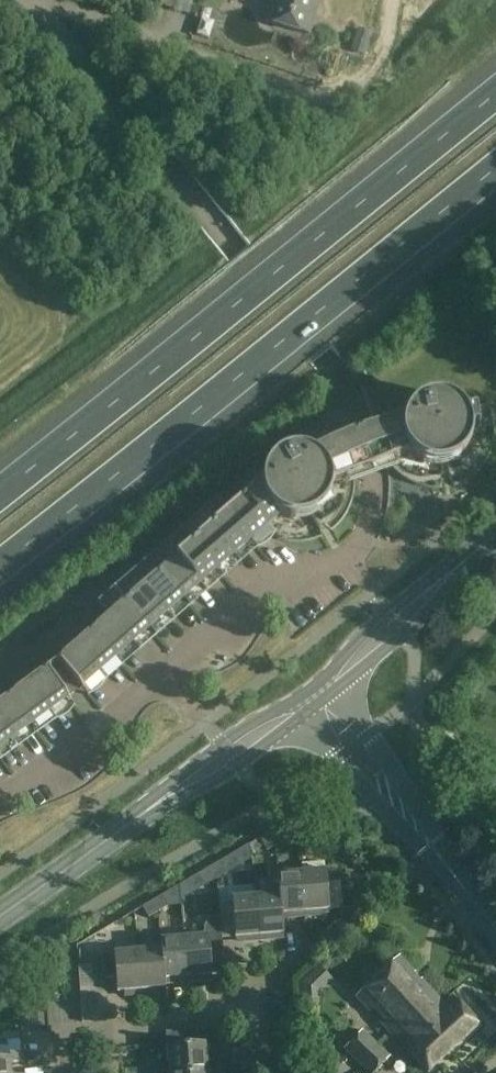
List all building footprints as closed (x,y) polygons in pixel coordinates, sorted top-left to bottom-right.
[(265,21),(307,34),(318,0),(272,0),(265,21)] [(372,32),(357,27),(350,49),(365,54),(372,32)] [(492,414),(488,405),(462,405),(457,401),(452,398),(447,396),(441,395),(435,395),(429,395),(423,397),(418,399),(413,403),(409,407),(405,412),(403,417),(312,452),(306,450),(300,449),(295,449),(289,450),(283,451),(278,454),(273,457),(269,461),(266,466),(263,471),(261,477),(261,483),(243,499),(266,526),(278,540),(287,542),(296,543),(305,542),(314,540),(321,537),(319,529),(324,525),(331,531),(338,525),(344,518),(348,510),(352,502),(354,493),(354,484),(353,475),(387,462),(393,469),(400,475),(407,480),(415,484),(423,487),(432,488),(441,488),(443,480),(449,479),(453,486),(462,482),(471,477),(479,470),(485,462),(490,453),(493,444),(494,434),(494,424),(492,414)] [(266,526),(243,499),(227,512),(251,540),(266,526)] [(199,515),(233,555),(251,540),(227,512),(216,500),(199,515)] [(199,515),(182,530),(216,570),(233,555),(199,515)] [(216,570),(182,530),(165,544),(200,584),(216,570)] [(148,559),(183,599),(200,584),(165,544),(148,559)] [(131,574),(166,614),(183,599),(148,559),(131,574)] [(166,614),(131,574),(114,588),(149,628),(166,614)] [(132,643),(149,628),(114,588),(97,604),(108,616),(132,643)] [(91,631),(115,658),(132,643),(108,616),(91,631)] [(115,658),(91,631),(75,645),(98,673),(115,658)] [(57,661),(81,688),(98,673),(75,645),(57,661)] [(57,661),(46,669),(68,698),(81,688),(57,661)] [(46,669),(28,682),(49,712),(68,698),(46,669)] [(31,725),(49,712),(28,682),(9,696),(31,725)] [(31,725),(9,696),(0,703),(0,721),(13,738),(31,725)] [(13,738),(0,721),(0,748),(13,738)] [(266,836),(273,848),(283,842),(276,830),(266,836)] [(264,853),(273,848),(266,836),(259,840),(257,841),(264,853)] [(302,873),(300,873),(303,918),(321,917),(321,911),(328,910),(326,885),(338,883),(337,872),(325,873),(324,861),(301,863),(302,873)] [(219,863),(209,869),(216,879),(225,874),(219,863)] [(206,885),(216,879),(209,869),(200,874),(206,885)] [(303,918),(300,873),(276,876),(277,895),(278,895),(280,915),(281,914),(286,914),(286,919),(303,918)] [(277,895),(255,897),(258,942),(276,940),(275,935),(282,934),(281,914),(280,915),(278,895),(277,895)] [(151,902),(157,913),(166,908),(160,897),(151,902)] [(241,943),(258,942),(255,897),(230,900),(234,938),(240,938),(241,943)] [(157,913),(151,902),(142,908),(148,919),(157,913)] [(207,937),(183,939),(187,983),(204,981),(204,976),(211,976),(210,965),(223,964),(219,917),(215,917),(211,919),(207,921),(206,924),(207,937)] [(169,985),(187,983),(183,939),(159,941),(160,950),(163,981),(169,980),(169,985)] [(160,950),(137,952),(141,996),(158,994),(157,989),(164,988),(163,981),(160,950)] [(123,997),(141,996),(137,952),(101,955),(103,977),(114,977),(116,993),(123,992),(123,997)] [(407,1022),(435,993),(399,958),(356,1001),(370,1015),(376,1008),(388,1019),(381,1026),(395,1040),(410,1025),(407,1022)] [(319,991),(298,984),(299,1001),(318,999),(319,991)] [(446,1004),(435,993),(407,1022),(410,1025),(395,1040),(428,1072),(480,1025),(454,996),(446,1004)] [(166,1032),(167,1047),(199,1044),(198,1029),(166,1032)] [(358,1064),(377,1044),(361,1029),(342,1048),(358,1064)] [(199,1044),(167,1047),(168,1064),(152,1065),(153,1072),(200,1072),(207,1072),(205,1044),(199,1044)] [(358,1064),(367,1072),(374,1072),(390,1057),(377,1044),(358,1064)] [(108,1065),(107,1049),(95,1050),(96,1065),(108,1065)] [(10,1064),(24,1063),(23,1058),(23,1053),(22,1053),(9,1055),(9,1058),(0,1059),(0,1072),(11,1072),(10,1064)]
